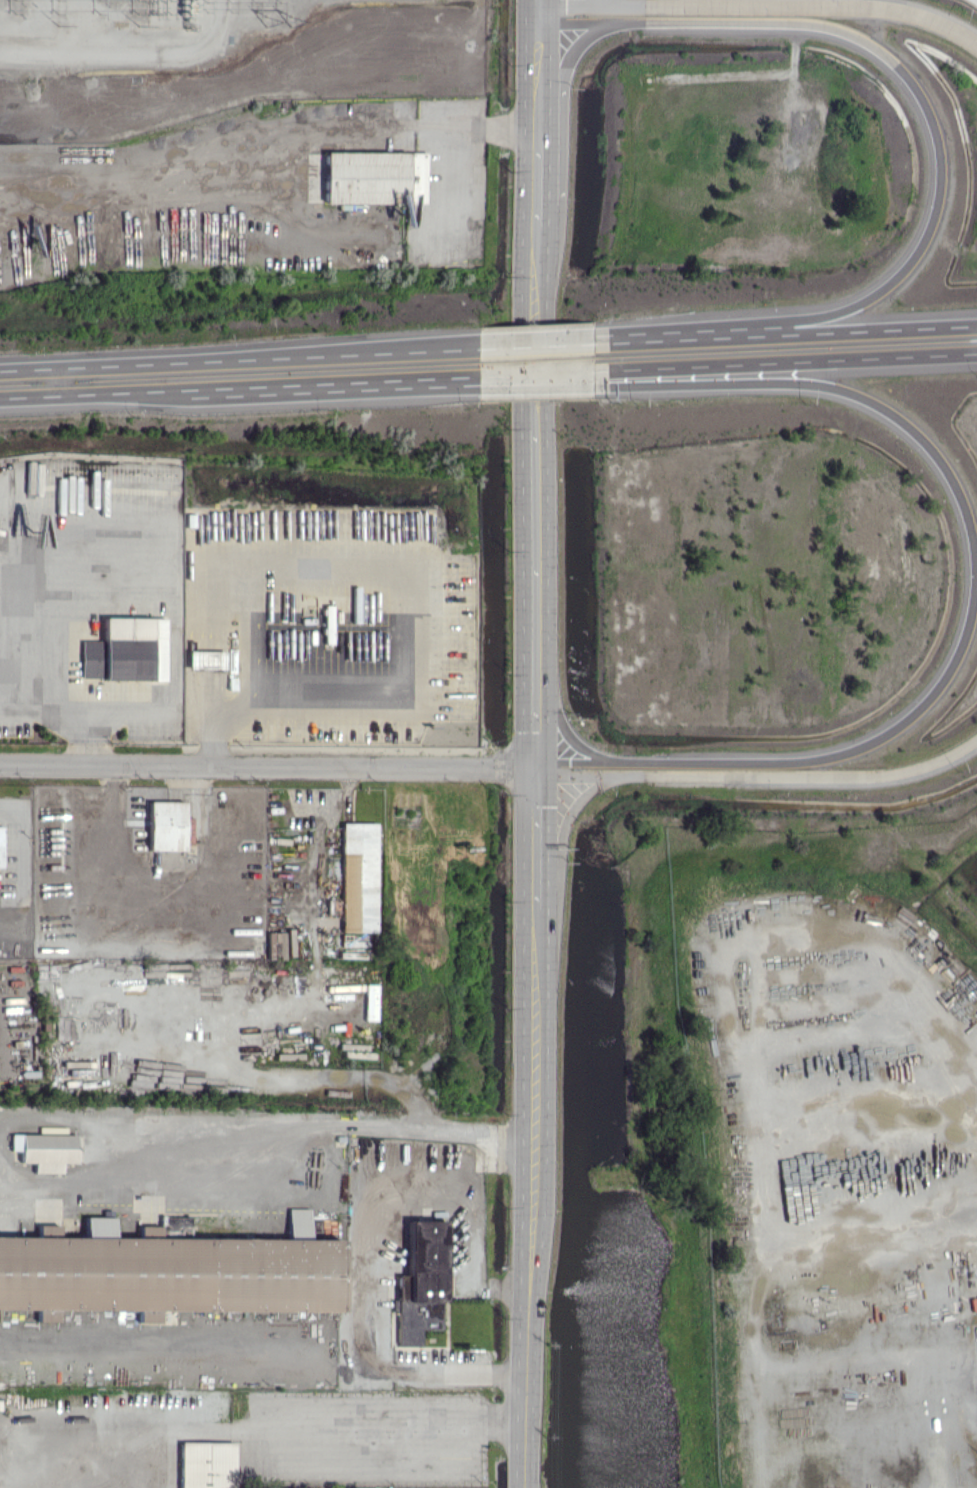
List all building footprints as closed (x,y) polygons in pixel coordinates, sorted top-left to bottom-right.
[(326,152),(409,152),(409,204),(326,204),(326,152)] [(168,619),(106,617),(105,679),(167,680),(168,619)] [(189,668),(225,669),(225,651),(190,650),(189,668)] [(186,801),(150,801),(150,850),(186,850),(186,801)] [(376,823),(342,823),(341,932),(376,932),(376,823)] [(377,984),(365,984),(365,1020),(376,1020),(377,984)] [(76,1162),(77,1134),(12,1134),(12,1150),(22,1150),(22,1162),(36,1163),(36,1172),(63,1173),(63,1162),(76,1162)] [(39,1309),(38,1321),(59,1322),(59,1310),(139,1310),(139,1323),(160,1323),(160,1310),(339,1312),(340,1239),(309,1239),(309,1209),(288,1208),(288,1239),(191,1238),(191,1216),(161,1216),(161,1225),(140,1225),(140,1238),(114,1238),(114,1217),(86,1217),(86,1237),(60,1237),(60,1225),(39,1224),(39,1237),(0,1237),(0,1309),(39,1309)] [(390,1346),(420,1346),(421,1329),(443,1329),(444,1220),(408,1219),(407,1301),(398,1301),(397,1313),(391,1312),(390,1346)] [(234,1442),(179,1442),(179,1487),(233,1487),(234,1442)]
